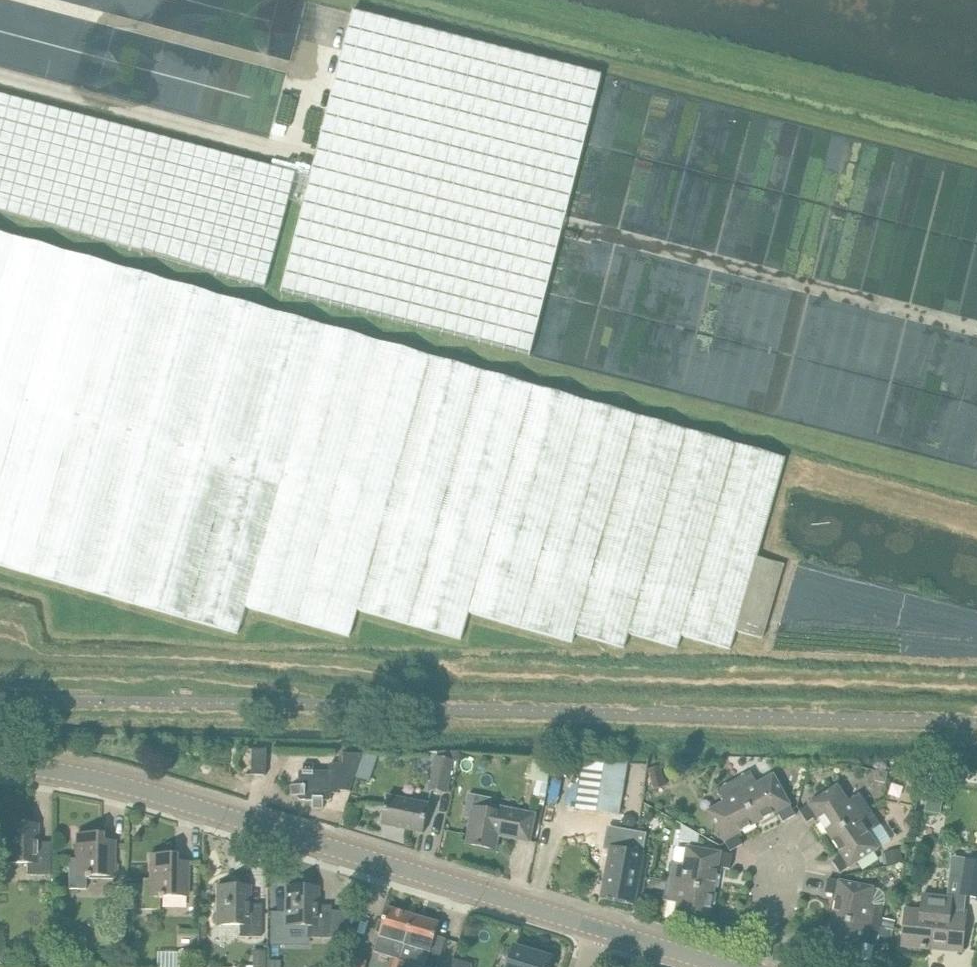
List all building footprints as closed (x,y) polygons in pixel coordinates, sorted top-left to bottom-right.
[(314,166),(0,79),(0,209),(528,354),(604,78),(356,10),(314,166)] [(238,634),(246,607),(350,637),(358,610),(462,640),(469,613),(573,642),(576,634),(625,648),(629,633),(678,648),(682,635),(731,649),(736,631),(763,638),(784,564),(758,556),(786,458),(0,239),(0,565),(238,634)] [(253,749),(253,751),(252,775),(266,775),(267,750),(253,749)] [(340,791),(351,791),(363,753),(343,752),(343,763),(329,762),(329,770),(314,770),(314,763),(304,762),(303,770),(299,770),(299,785),(291,785),(291,795),(299,795),(299,797),(300,800),(313,800),(313,808),(324,808),(324,800),(329,801),(332,798),(332,793),(339,793),(340,791)] [(430,789),(447,793),(454,760),(437,756),(430,789)] [(579,788),(576,808),(619,815),(621,804),(627,766),(589,760),(584,759),(584,760),(579,788)] [(660,764),(648,768),(653,785),(665,782),(660,764)] [(877,769),(876,776),(879,781),(886,782),(888,771),(877,769)] [(734,780),(758,823),(778,812),(784,822),(796,815),(786,797),(774,775),(758,784),(751,771),(734,780)] [(758,823),(734,780),(717,789),(724,802),(708,811),(730,851),(743,844),(738,834),(758,823)] [(830,835),(871,809),(860,793),(848,801),(838,785),(800,810),(808,822),(817,816),(830,835)] [(424,833),(428,814),(430,804),(388,795),(382,825),(410,830),(411,828),(423,831),(422,833),(424,833)] [(644,854),(635,852),(642,808),(621,804),(619,815),(617,827),(615,827),(602,899),(634,905),(644,854)] [(474,807),(471,824),(467,843),(496,849),(499,835),(530,842),(536,813),(491,805),(490,810),(474,807)] [(871,809),(830,835),(842,855),(833,861),(841,873),(879,848),(869,832),(881,825),(871,809)] [(38,848),(38,825),(5,824),(5,862),(27,862),(27,875),(51,875),(51,848),(38,848)] [(692,829),(690,841),(698,842),(699,833),(692,829)] [(102,835),(77,834),(76,858),(69,858),(69,889),(86,889),(87,878),(89,878),(89,875),(114,876),(115,842),(102,842),(102,835)] [(976,898),(976,849),(960,846),(958,858),(963,859),(957,895),(976,898)] [(667,881),(715,889),(719,867),(730,869),(733,855),(688,847),(684,865),(670,862),(667,881)] [(887,853),(889,865),(904,861),(902,849),(887,853)] [(150,879),(143,879),(142,909),(160,909),(160,898),(162,898),(162,896),(188,896),(188,862),(175,862),(176,855),(150,855),(150,879)] [(665,890),(667,882),(650,879),(649,887),(665,890)] [(833,918),(881,927),(881,926),(882,919),(884,908),(870,905),(874,887),(829,879),(826,893),(837,895),(833,918)] [(715,889),(667,881),(667,882),(665,890),(664,900),(678,902),(675,921),(720,929),(722,914),(711,912),(715,889)] [(129,883),(129,895),(141,895),(141,883),(129,883)] [(262,910),(250,910),(250,887),(217,886),(217,924),(239,924),(239,936),(261,937),(262,910)] [(274,915),(273,943),(307,944),(307,937),(331,938),(331,911),(318,911),(318,888),(285,887),(285,916),(274,915)] [(906,925),(904,944),(922,946),(922,948),(927,949),(927,947),(930,947),(931,940),(962,944),(964,924),(966,913),(953,912),(955,900),(924,897),(923,913),(907,912),(906,925)] [(396,958),(400,960),(405,944),(414,915),(388,907),(384,921),(380,921),(376,931),(380,933),(374,952),(396,958)] [(405,944),(400,960),(396,958),(393,966),(404,966),(405,961),(425,966),(437,966),(445,939),(436,936),(440,923),(414,915),(405,944)] [(881,927),(833,918),(828,940),(817,938),(814,952),(859,961),(860,959),(872,961),(875,945),(877,946),(879,935),(881,927)] [(881,926),(881,927),(894,930),(895,922),(882,919),(881,926)] [(881,927),(879,935),(892,937),(894,930),(881,927)] [(0,941),(0,963),(11,950),(0,941)] [(552,957),(516,946),(510,966),(549,966),(552,957)] [(252,952),(252,966),(244,966),(265,966),(265,952),(252,952)] [(367,961),(349,956),(346,966),(365,966),(367,961)]
